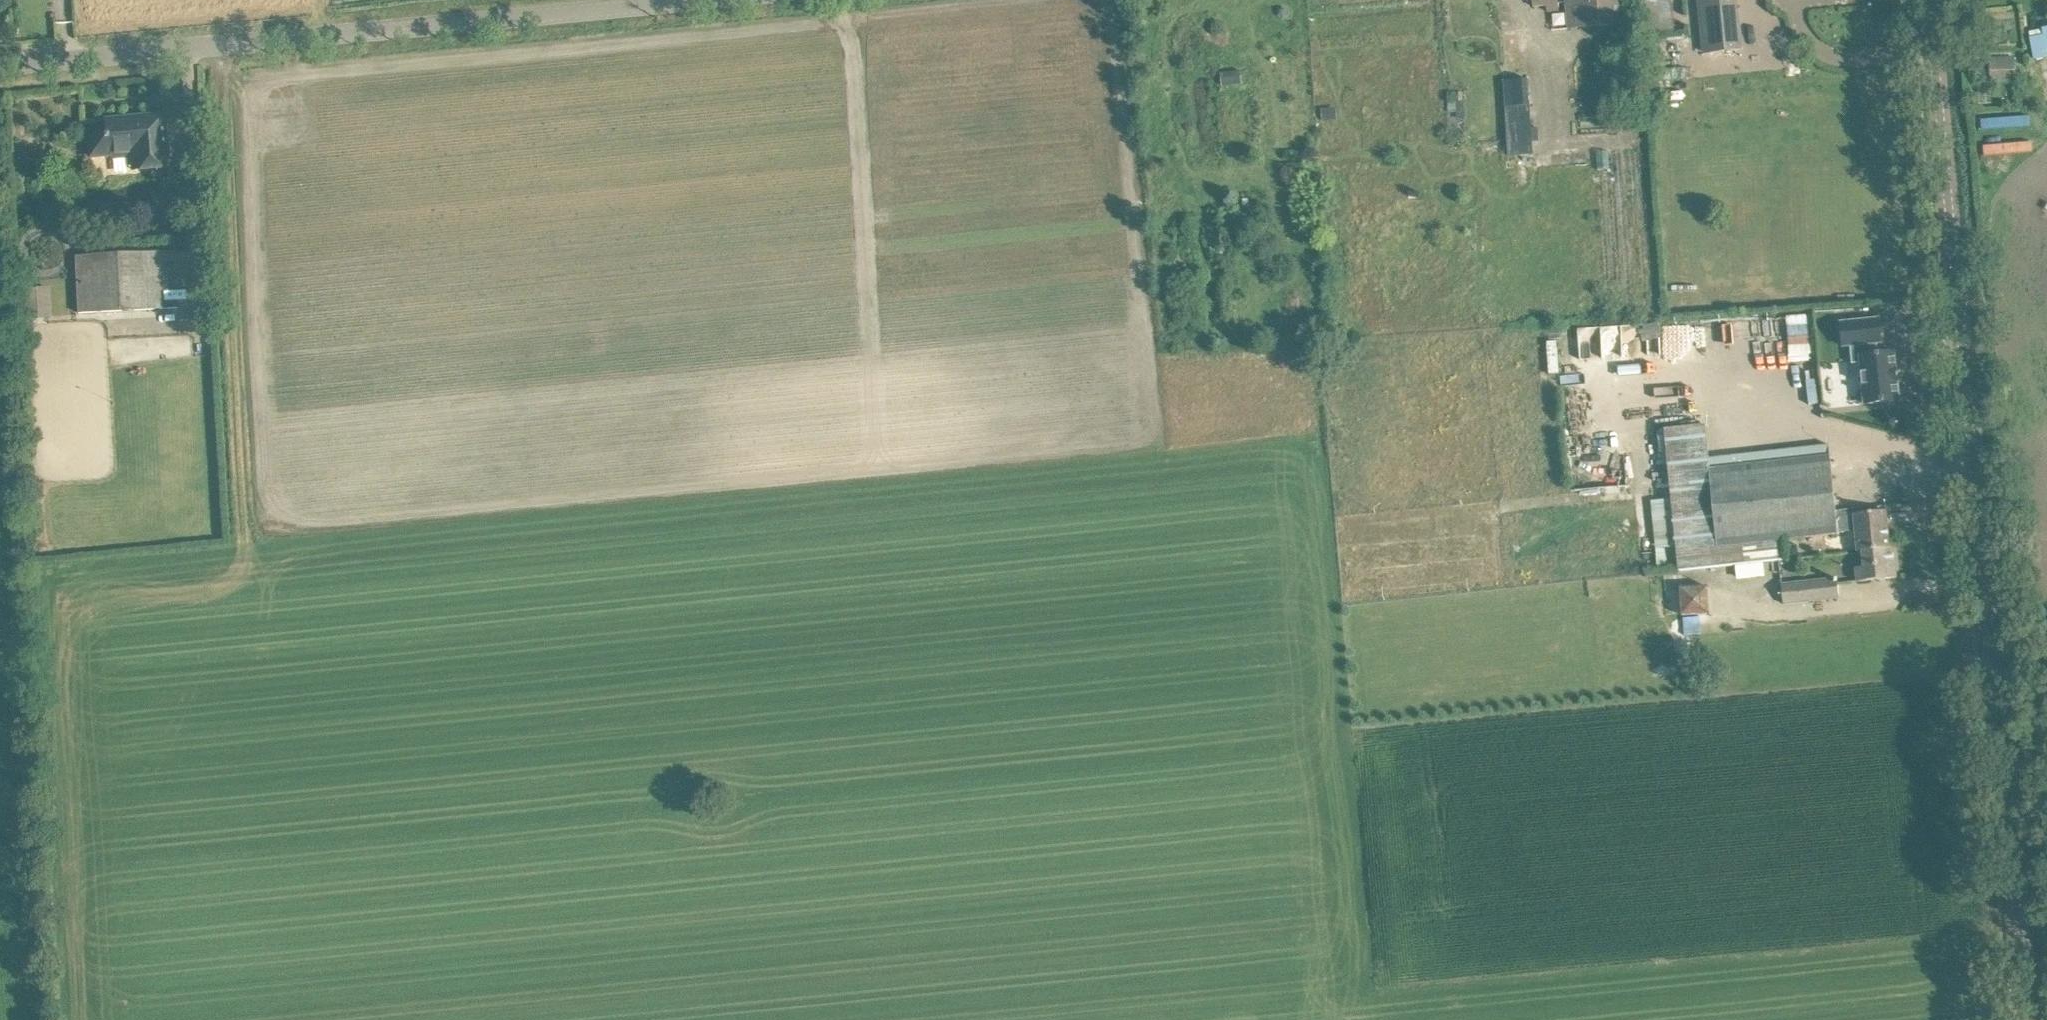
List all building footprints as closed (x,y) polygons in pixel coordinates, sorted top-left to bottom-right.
[(1528,2),(1533,1),(1533,6),(1547,5),(1547,11),(1558,10),(1558,4),(1558,0),(1528,0),(1528,2)] [(1567,5),(1569,29),(1626,24),(1624,0),(1608,0),(1567,5)] [(1645,32),(1675,33),(1675,0),(1646,0),(1645,32)] [(1705,52),(1739,49),(1734,0),(1699,0),(1705,52)] [(2042,28),(2043,34),(2030,37),(2035,59),(2046,56),(2046,27),(2042,28)] [(1989,62),(1980,63),(1981,79),(1990,79),(1990,82),(2016,81),(2015,56),(1989,57),(1989,62)] [(1528,78),(1505,79),(1510,156),(1533,155),(1528,78)] [(90,156),(110,154),(112,154),(112,158),(130,156),(131,172),(168,169),(163,115),(140,117),(140,119),(128,120),(128,118),(105,120),(106,135),(88,137),(90,156)] [(175,259),(174,252),(76,257),(78,313),(161,309),(160,292),(168,292),(166,260),(175,259)] [(49,288),(23,289),(25,320),(51,318),(49,288)] [(1896,345),(1895,312),(1847,313),(1848,346),(1896,345)] [(1792,345),(1817,344),(1816,314),(1791,315),(1792,345)] [(1585,354),(1607,353),(1606,326),(1570,327),(1571,347),(1584,347),(1585,354)] [(1869,406),(1896,405),(1895,354),(1868,354),(1869,406)] [(1838,532),(1829,445),(1708,457),(1705,423),(1665,427),(1680,571),(1787,559),(1785,539),(1838,532)] [(1840,510),(1836,510),(1838,532),(1856,531),(1858,552),(1863,551),(1889,549),(1889,548),(1886,511),(1855,514),(1855,515),(1840,516),(1840,510)] [(1893,548),(1889,549),(1863,551),(1864,567),(1856,568),(1858,582),(1896,578),(1893,548)] [(1839,598),(1837,578),(1782,584),(1784,604),(1839,598)] [(1681,589),(1683,617),(1710,615),(1708,587),(1681,589)]
